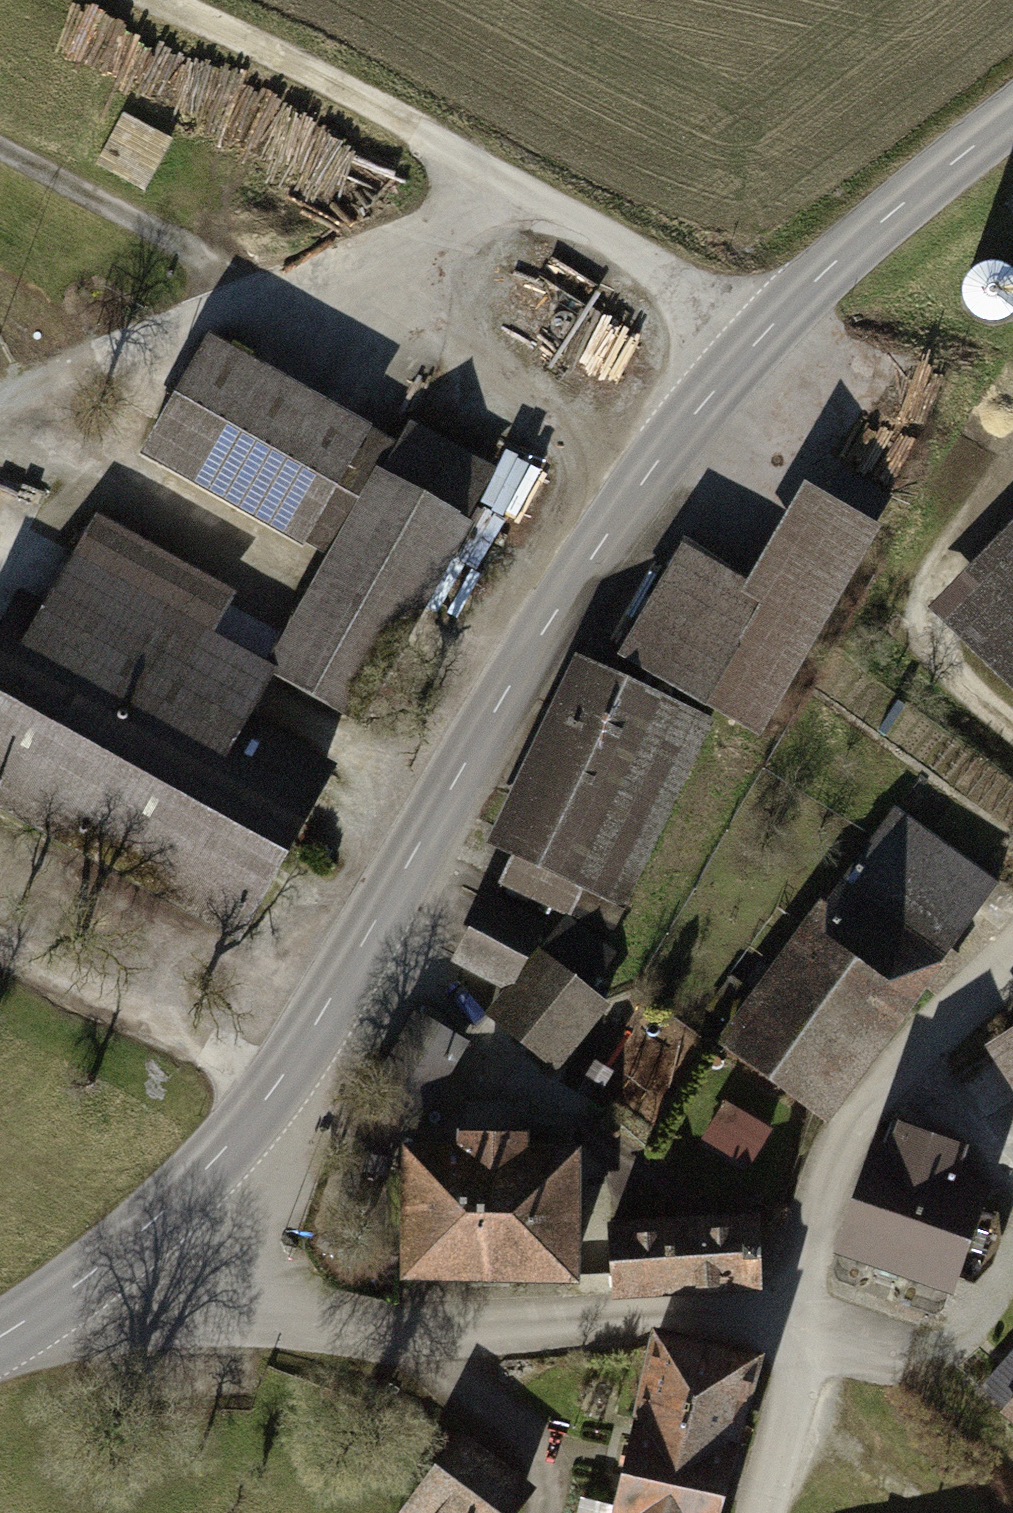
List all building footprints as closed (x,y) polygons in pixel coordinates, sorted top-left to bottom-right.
[(486,482),(200,337),(136,463),(322,557),(269,661),(370,711),(486,482)] [(878,532),(796,486),(739,587),(680,553),(617,662),(758,742),(878,532)] [(0,622),(0,828),(231,954),(330,771),(243,724),(270,674),(212,642),(238,595),(91,515),(40,607),(16,593),(0,622)] [(924,608),(1012,695),(1012,518),(924,608)] [(712,728),(584,666),(495,849),(624,911),(712,728)] [(1000,883),(888,804),(714,1049),(826,1128),(1000,883)] [(566,922),(481,895),(453,950),(515,982),(487,1016),(549,1068),(636,963),(566,922)] [(471,1045),(416,1015),(360,1115),(414,1146),(471,1045)] [(986,1044),(1012,1092),(1012,1029),(986,1044)] [(997,1187),(875,1155),(845,1271),(967,1303),(997,1187)] [(573,1158),(399,1159),(401,1299),(576,1296),(573,1158)] [(748,1190),(596,1202),(603,1297),(755,1285),(748,1190)] [(660,1322),(611,1512),(712,1512),(754,1345),(660,1322)] [(997,1413),(1012,1427),(1012,1394),(997,1413)] [(453,1431),(394,1512),(512,1512),(531,1487),(453,1431)]
